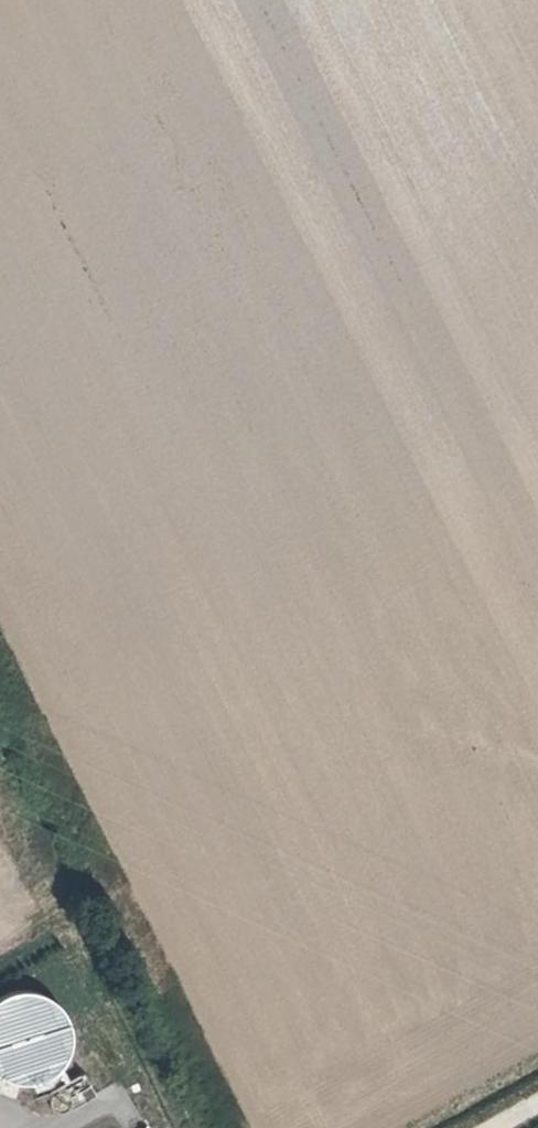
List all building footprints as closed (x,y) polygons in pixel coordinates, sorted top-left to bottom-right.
[(64,1076),(61,996),(0,998),(0,1078),(64,1076)]
